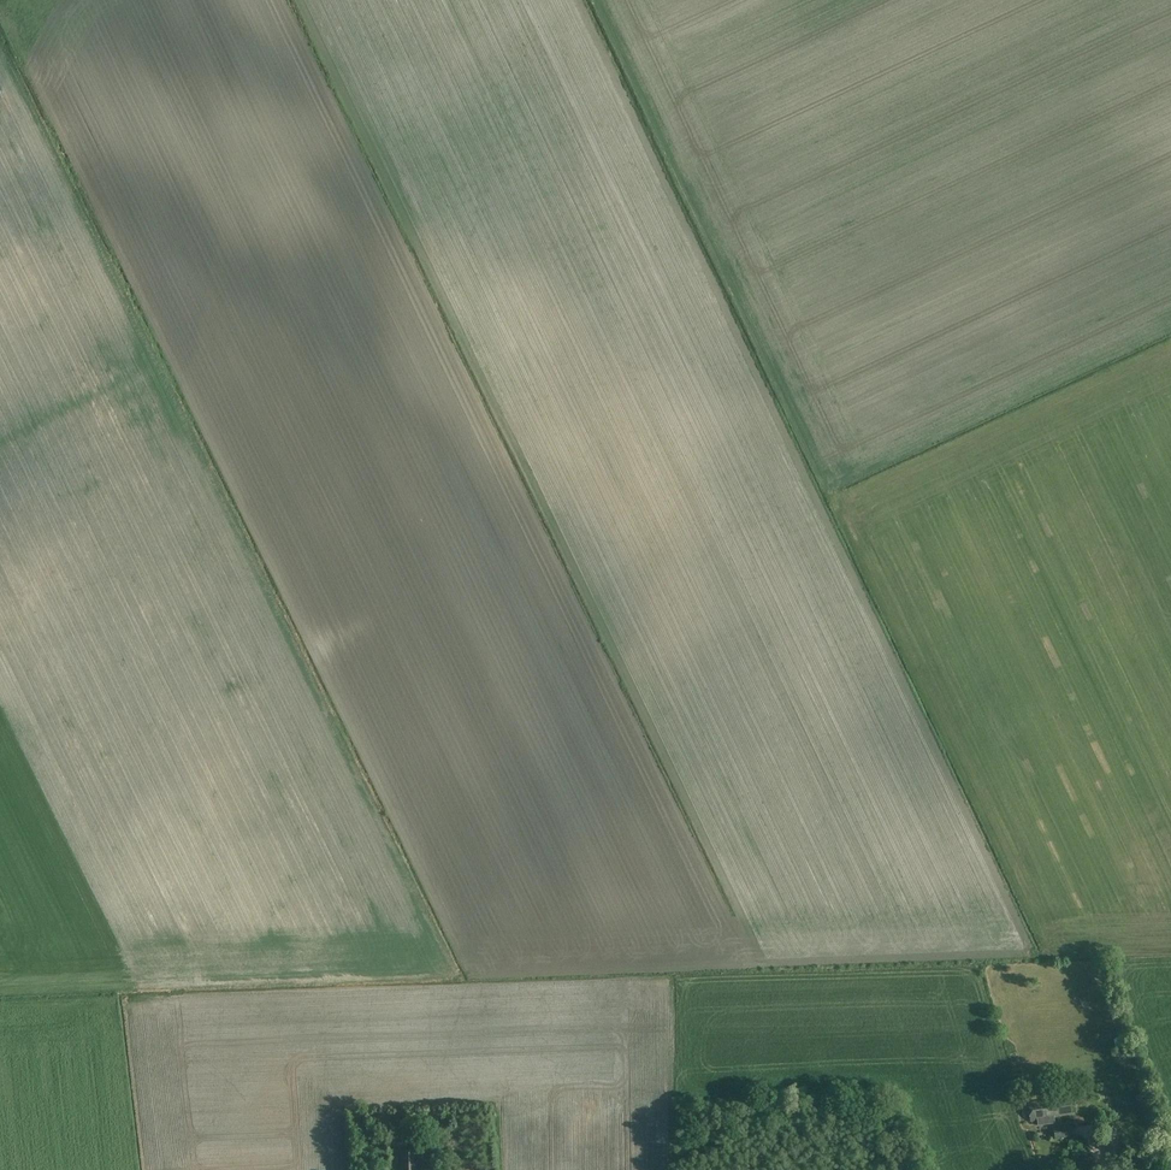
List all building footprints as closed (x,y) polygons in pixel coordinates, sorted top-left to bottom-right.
[(1028,1103),(1031,1121),(1059,1117),(1059,1115),(1071,1113),(1069,1097),(1028,1103)] [(1160,1122),(1151,1100),(1139,1105),(1148,1127),(1160,1122)] [(1058,1138),(1074,1136),(1073,1126),(1057,1128),(1058,1138)] [(1118,1140),(1106,1143),(1110,1159),(1122,1156),(1118,1140)] [(401,1152),(401,1169),(418,1169),(418,1151),(401,1152)] [(374,1158),(374,1165),(389,1164),(389,1157),(374,1158)]
